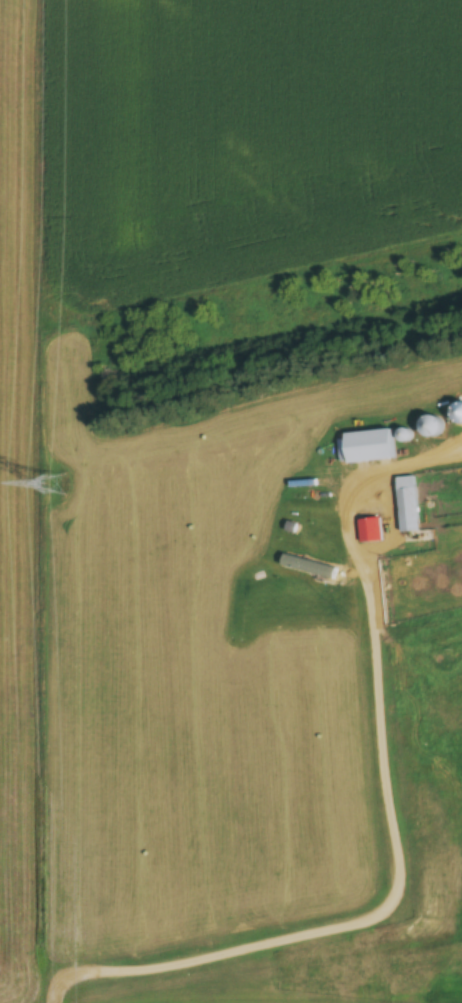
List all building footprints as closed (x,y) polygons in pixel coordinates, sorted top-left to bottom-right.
[(423,418),(423,436),(441,436),(441,418),(423,418)] [(342,435),(344,465),(394,461),(392,431),(342,435)] [(418,532),(414,478),(396,480),(400,533),(418,532)] [(383,542),(383,520),(365,520),(365,537),(362,537),(362,542),(383,542)]
